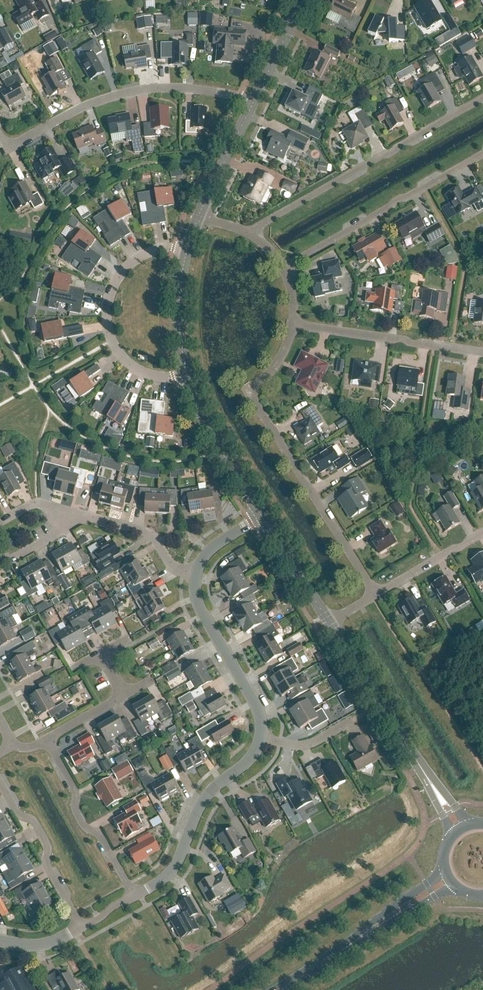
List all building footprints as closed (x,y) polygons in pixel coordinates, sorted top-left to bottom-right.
[(38,19),(39,21),(49,16),(42,3),(35,6),(32,0),(20,0),(16,2),(16,3),(18,2),(23,11),(14,16),(20,27),(33,20),(31,17),(35,14),(38,19)] [(184,8),(184,0),(175,0),(175,9),(184,8)] [(361,19),(353,15),(357,7),(342,0),(336,0),(330,12),(342,18),(339,25),(355,33),(361,19)] [(442,21),(430,0),(428,0),(414,8),(427,30),(442,21)] [(228,8),(227,15),(238,18),(240,10),(228,8)] [(188,27),(198,27),(198,14),(188,14),(188,27)] [(450,16),(444,20),(451,32),(457,28),(450,16)] [(145,29),(152,28),(151,17),(143,18),(145,29)] [(383,22),(384,21),(376,17),(368,34),(376,37),(377,35),(389,34),(389,43),(407,42),(406,27),(397,28),(397,20),(388,21),(388,22),(383,22)] [(97,38),(104,34),(100,27),(93,31),(97,38)] [(245,47),(246,32),(215,29),(214,44),(219,45),(218,53),(217,53),(217,57),(215,57),(215,64),(222,65),(222,63),(232,64),(233,51),(232,51),(232,46),(245,47)] [(12,44),(5,30),(0,33),(0,51),(12,44)] [(482,36),(482,35),(480,30),(474,34),(477,40),(482,36)] [(47,43),(58,38),(55,32),(44,38),(47,43)] [(187,46),(193,46),(193,34),(187,34),(187,42),(182,42),(182,46),(173,46),(173,66),(187,66),(187,46)] [(470,36),(456,45),(462,56),(477,48),(470,36)] [(348,49),(352,43),(347,39),(342,45),(348,49)] [(91,81),(104,73),(95,57),(102,53),(95,40),(81,48),(87,57),(80,61),(91,81)] [(49,58),(59,53),(53,42),(43,48),(49,58)] [(206,51),(207,44),(199,43),(198,51),(206,51)] [(337,59),(341,51),(327,44),(322,55),(311,50),(308,57),(310,59),(304,72),(320,80),(329,62),(330,60),(329,59),(331,56),(337,59)] [(152,60),(150,46),(137,48),(136,46),(123,48),(124,56),(125,63),(124,64),(122,66),(123,67),(124,68),(126,69),(126,70),(137,68),(137,70),(147,68),(146,61),(152,60)] [(4,58),(5,60),(8,65),(16,61),(14,57),(10,59),(6,52),(5,53),(2,54),(4,58)] [(22,52),(14,57),(16,61),(24,56),(22,52)] [(429,68),(438,63),(434,55),(425,60),(429,68)] [(458,65),(459,68),(456,70),(455,72),(459,78),(461,79),(464,77),(469,86),(482,78),(471,57),(458,65)] [(59,95),(66,91),(57,74),(63,71),(56,59),(46,65),(52,75),(43,80),(48,90),(47,91),(51,98),(58,94),(59,95)] [(8,65),(5,60),(0,62),(0,70),(8,65)] [(13,73),(21,69),(16,61),(9,66),(13,73)] [(8,106),(25,96),(20,87),(23,85),(17,74),(3,82),(8,91),(2,94),(8,106)] [(437,95),(444,91),(435,74),(420,82),(424,89),(417,93),(427,110),(441,102),(437,95)] [(391,77),(385,81),(390,89),(396,86),(391,77)] [(301,116),(307,103),(317,108),(324,94),(310,87),(305,97),(296,93),(296,94),(292,95),(285,108),(301,116)] [(391,130),(403,124),(397,113),(402,109),(396,99),(391,102),(393,106),(376,116),(380,123),(385,120),(391,130)] [(173,108),(173,107),(152,109),(153,124),(144,124),(145,138),(155,138),(154,130),(171,129),(169,109),(173,108)] [(205,130),(205,109),(193,108),(192,122),(186,122),(186,134),(196,134),(197,130),(205,130)] [(144,152),(139,126),(131,127),(129,115),(122,116),(122,118),(108,120),(111,135),(125,133),(127,143),(132,142),(134,153),(135,154),(144,152)] [(359,144),(368,139),(359,123),(343,132),(348,141),(347,142),(352,150),(359,145),(359,144)] [(95,147),(107,142),(102,130),(95,133),(92,126),(84,130),(84,131),(72,136),(78,151),(94,144),(95,147)] [(319,141),(322,135),(303,126),(300,132),(319,141)] [(303,152),(309,141),(291,133),(288,139),(272,131),(266,142),(271,144),(267,152),(279,158),(278,159),(284,163),(287,158),(285,157),(291,146),(303,152)] [(65,178),(75,172),(67,158),(60,163),(52,149),(50,150),(49,149),(46,151),(46,152),(40,156),(43,162),(41,163),(40,163),(41,165),(35,168),(42,180),(48,177),(49,178),(54,175),(55,175),(53,172),(59,168),(65,178)] [(327,172),(328,165),(318,163),(317,171),(327,172)] [(186,173),(181,174),(180,171),(173,172),(174,181),(182,179),(181,178),(186,177),(186,173)] [(269,187),(273,179),(260,172),(257,180),(251,177),(247,186),(245,185),(240,196),(254,202),(257,196),(260,197),(263,196),(264,193),(264,191),(266,185),(269,187)] [(86,182),(82,176),(73,183),(74,185),(72,186),(69,183),(66,185),(67,186),(61,194),(65,199),(66,199),(67,198),(68,197),(69,196),(70,195),(72,193),(73,192),(74,191),(75,190),(77,189),(79,187),(80,186),(82,185),(84,183),(86,182)] [(281,189),(294,195),(298,186),(286,180),(281,189)] [(25,183),(13,190),(16,196),(9,200),(15,211),(22,208),(31,203),(35,209),(44,204),(38,194),(33,197),(25,183)] [(118,193),(123,190),(120,185),(114,188),(118,193)] [(172,189),(155,192),(160,224),(166,223),(163,207),(175,205),(172,189)] [(469,207),(481,200),(475,189),(463,196),(459,189),(446,196),(457,216),(470,209),(469,207)] [(160,224),(155,192),(138,195),(139,204),(146,203),(147,213),(141,214),(143,227),(160,224)] [(123,201),(108,210),(126,237),(130,234),(122,221),(132,215),(123,201)] [(81,218),(89,213),(84,205),(77,210),(81,218)] [(126,237),(108,210),(93,219),(98,228),(104,224),(109,232),(104,236),(111,247),(126,237)] [(413,240),(424,234),(430,243),(444,235),(438,225),(426,232),(416,213),(395,225),(403,239),(410,235),(413,240)] [(72,217),(67,225),(74,229),(79,222),(72,217)] [(96,240),(82,230),(72,244),(99,263),(102,258),(89,249),(96,240)] [(31,245),(32,237),(25,235),(24,243),(31,245)] [(361,262),(367,259),(370,264),(378,259),(376,254),(385,249),(377,235),(353,249),(361,262)] [(470,248),(477,245),(474,240),(468,244),(470,248)] [(99,263),(72,244),(62,259),(70,265),(74,259),(82,265),(78,270),(89,278),(99,263)] [(389,267),(401,261),(394,250),(383,256),(389,267)] [(332,279),(341,277),(338,261),(322,264),(325,276),(311,279),(315,298),(325,296),(324,295),(335,292),(332,279)] [(447,266),(445,279),(456,281),(457,268),(447,266)] [(72,277),(56,274),(52,291),(84,297),(85,292),(70,288),(72,277)] [(372,289),(372,290),(376,291),(375,294),(366,293),(365,303),(374,304),(373,310),(369,309),(369,310),(390,314),(392,299),(401,301),(403,287),(392,286),(391,292),(372,289)] [(80,315),(84,297),(52,291),(48,308),(58,310),(59,304),(69,306),(68,312),(80,315)] [(446,313),(449,294),(440,293),(440,295),(424,293),(422,302),(414,301),(412,314),(420,315),(419,317),(432,319),(434,310),(437,311),(437,312),(446,313)] [(477,302),(474,324),(482,325),(482,303),(477,302)] [(30,307),(28,318),(35,318),(37,308),(30,307)] [(61,322),(41,325),(45,342),(84,335),(82,326),(62,330),(61,322)] [(34,342),(41,341),(39,330),(32,331),(34,342)] [(298,382),(299,385),(312,391),(315,390),(317,387),(316,384),(320,376),(323,375),(326,368),(325,365),(304,355),(302,356),(296,367),(304,370),(305,373),(300,374),(301,376),(298,382)] [(379,383),(381,366),(373,364),(373,366),(369,366),(369,364),(358,362),(357,369),(354,369),(352,381),(362,382),(361,387),(371,389),(372,382),(379,383)] [(101,370),(97,365),(70,384),(80,398),(94,389),(88,379),(101,370)] [(422,397),(424,385),(417,384),(419,371),(400,368),(397,386),(412,388),(411,396),(422,397)] [(467,412),(470,392),(463,391),(465,378),(450,376),(447,396),(454,397),(453,410),(467,412)] [(108,419),(124,391),(109,382),(102,393),(108,396),(103,405),(97,401),(92,410),(108,419)] [(121,407),(129,394),(124,391),(108,419),(122,428),(131,413),(121,407)] [(378,410),(379,401),(371,400),(370,409),(378,410)] [(390,411),(395,405),(388,400),(384,406),(390,411)] [(156,435),(159,402),(142,401),(140,413),(147,414),(146,424),(139,423),(138,433),(156,435)] [(163,419),(165,403),(159,402),(156,435),(173,437),(175,420),(163,419)] [(323,424),(312,406),(301,413),(306,422),(295,429),(301,438),(300,439),(304,446),(312,441),(312,440),(320,434),(316,428),(323,424)] [(342,428),(351,423),(347,417),(338,423),(342,428)] [(348,435),(354,436),(357,434),(353,427),(345,431),(348,435)] [(106,437),(109,432),(103,428),(100,434),(106,437)] [(147,438),(146,448),(153,449),(154,439),(147,438)] [(58,440),(57,450),(72,452),(73,442),(58,440)] [(16,453),(10,444),(0,449),(6,459),(16,453)] [(332,448),(312,460),(321,474),(334,465),(338,471),(350,463),(345,455),(338,459),(332,448)] [(366,449),(351,459),(357,469),(373,460),(366,449)] [(118,471),(120,463),(102,458),(100,466),(118,471)] [(9,497),(19,492),(16,486),(18,485),(15,479),(21,476),(22,477),(14,463),(3,470),(1,467),(0,468),(0,481),(9,497)] [(70,470),(52,465),(50,465),(45,463),(41,475),(49,477),(57,479),(54,492),(64,494),(69,474),(70,470)] [(148,478),(150,468),(142,466),(140,476),(148,478)] [(452,477),(457,470),(451,466),(446,473),(452,477)] [(137,476),(137,467),(126,467),(126,476),(137,476)] [(73,475),(69,474),(64,494),(74,497),(78,483),(83,484),(86,473),(75,470),(73,475)] [(438,473),(430,477),(434,483),(441,479),(438,473)] [(482,510),(482,477),(474,482),(479,490),(471,494),(481,511),(482,510)] [(117,483),(99,478),(95,494),(101,496),(99,504),(111,507),(117,483)] [(125,485),(117,483),(111,507),(123,510),(125,502),(131,503),(135,489),(137,489),(139,483),(126,480),(125,485)] [(363,492),(356,480),(343,488),(347,495),(339,500),(351,518),(366,509),(358,496),(363,492)] [(203,512),(215,510),(214,501),(220,500),(218,490),(215,490),(215,485),(206,487),(207,493),(200,494),(203,512)] [(157,515),(158,497),(151,496),(152,490),(140,489),(139,505),(145,505),(145,514),(157,515)] [(203,512),(200,494),(192,495),(191,489),(181,491),(182,507),(189,506),(190,514),(203,512)] [(159,490),(158,497),(157,515),(170,515),(170,507),(177,507),(178,491),(159,490)] [(440,521),(446,532),(460,524),(452,510),(459,506),(451,492),(444,497),(449,506),(432,516),(437,523),(440,521)] [(396,518),(405,513),(398,502),(389,508),(396,518)] [(379,554),(396,543),(388,530),(386,531),(381,522),(370,529),(376,538),(371,541),(379,554)] [(83,536),(78,540),(81,545),(86,542),(83,536)] [(94,562),(101,572),(116,563),(112,558),(119,554),(113,542),(108,545),(105,541),(98,545),(101,549),(91,555),(95,562),(94,562)] [(77,553),(72,544),(62,549),(72,567),(81,562),(84,566),(90,563),(82,550),(77,553)] [(62,572),(72,567),(62,549),(52,555),(62,572)] [(474,563),(476,567),(469,571),(476,583),(482,579),(482,558),(474,563)] [(244,565),(240,559),(228,566),(232,572),(222,578),(223,581),(222,582),(227,589),(244,579),(241,575),(248,571),(244,565)] [(41,561),(31,567),(41,584),(47,581),(49,586),(54,583),(56,588),(62,585),(48,561),(43,564),(41,561)] [(120,570),(126,580),(142,570),(136,561),(125,567),(122,562),(111,568),(115,574),(120,570)] [(36,587),(41,584),(31,567),(22,572),(27,581),(21,584),(29,598),(39,592),(36,587)] [(142,570),(126,580),(129,585),(127,586),(129,590),(133,596),(143,589),(140,584),(152,578),(146,568),(142,570)] [(64,574),(58,577),(66,592),(72,588),(64,574)] [(85,587),(96,581),(92,575),(82,581),(85,587)] [(446,577),(432,585),(444,605),(452,601),(456,609),(470,601),(464,590),(456,595),(446,577)] [(250,588),(244,579),(227,589),(231,596),(232,595),(233,598),(244,592),(247,598),(253,595),(259,591),(256,585),(250,588)] [(143,589),(133,596),(141,610),(159,600),(164,598),(158,588),(147,595),(143,589)] [(102,601),(107,598),(103,590),(97,593),(102,601)] [(257,601),(253,595),(247,598),(241,601),(245,607),(234,613),(236,616),(235,617),(239,624),(256,614),(251,604),(257,601)] [(5,596),(0,599),(0,610),(10,605),(5,596)] [(116,612),(117,612),(109,599),(100,604),(103,609),(97,612),(107,630),(117,624),(110,613),(115,610),(116,612)] [(421,613),(414,600),(409,599),(404,601),(405,603),(400,606),(400,609),(408,623),(411,624),(414,622),(429,626),(436,622),(429,609),(421,613)] [(141,610),(137,613),(146,628),(157,621),(154,616),(165,610),(159,600),(141,610)] [(119,613),(125,610),(121,604),(116,607),(119,613)] [(40,614),(45,611),(42,605),(36,608),(40,614)] [(11,629),(11,630),(18,626),(13,618),(18,615),(13,607),(0,614),(0,620),(1,622),(0,623),(0,635),(11,629)] [(88,607),(78,613),(79,616),(87,629),(92,626),(97,635),(107,630),(97,612),(92,615),(88,607)] [(72,626),(67,629),(77,647),(86,641),(81,632),(86,629),(87,629),(79,616),(78,613),(68,619),(70,621),(72,626)] [(262,624),(256,614),(239,624),(243,631),(244,631),(246,634),(256,628),(260,634),(272,626),(271,626),(269,622),(268,620),(262,624)] [(256,645),(261,654),(277,645),(274,639),(279,636),(273,626),(263,632),(266,638),(256,645)] [(31,627),(20,633),(25,643),(36,636),(31,627)] [(77,647),(67,629),(61,632),(59,627),(49,633),(56,646),(57,646),(55,644),(61,641),(67,652),(77,647)] [(11,629),(0,635),(0,648),(17,639),(11,630),(11,629)] [(457,645),(466,640),(460,630),(451,636),(457,645)] [(167,641),(173,650),(189,641),(183,632),(167,641)] [(157,639),(149,644),(152,650),(161,645),(157,639)] [(178,660),(194,651),(189,641),(173,650),(178,660)] [(31,664),(28,659),(36,654),(33,650),(36,649),(32,642),(13,653),(16,659),(9,664),(14,673),(31,664)] [(299,643),(287,651),(291,658),(304,650),(299,643)] [(283,654),(277,645),(261,654),(267,664),(283,654)] [(279,667),(282,672),(271,679),(277,688),(294,678),(292,674),(298,670),(292,659),(279,667)] [(162,669),(166,675),(178,668),(174,662),(162,669)] [(185,672),(191,682),(207,672),(201,663),(185,672)] [(42,670),(40,666),(34,669),(31,664),(14,673),(20,683),(42,670)] [(144,676),(149,674),(145,668),(140,671),(144,676)] [(178,668),(166,675),(165,676),(169,682),(181,675),(178,668)] [(323,672),(327,678),(334,674),(331,668),(323,672)] [(212,682),(207,672),(191,682),(196,691),(212,682)] [(49,676),(37,683),(40,690),(53,683),(49,676)] [(337,676),(330,680),(333,687),(340,683),(337,676)] [(294,678),(277,688),(282,697),(287,694),(291,701),(297,698),(309,690),(305,684),(307,683),(303,677),(296,681),(294,678)] [(74,696),(79,693),(76,687),(70,690),(74,696)] [(51,699),(45,689),(28,699),(34,708),(51,699)] [(191,694),(196,691),(191,693),(178,700),(182,707),(194,700),(195,700),(191,694)] [(295,720),(313,710),(320,706),(311,692),(298,699),(301,705),(290,711),(295,720)] [(346,693),(338,697),(346,710),(353,706),(346,693)] [(226,705),(220,695),(209,701),(205,694),(195,700),(194,700),(204,718),(211,714),(226,705)] [(157,705),(152,697),(143,702),(152,718),(157,715),(161,722),(173,716),(165,701),(157,705)] [(56,708),(51,699),(34,708),(39,718),(52,711),(55,717),(69,709),(65,702),(56,708)] [(146,721),(152,718),(143,702),(133,708),(140,720),(134,723),(142,737),(148,733),(145,729),(149,727),(146,721)] [(190,713),(196,710),(192,703),(186,707),(190,713)] [(322,709),(315,714),(313,710),(295,720),(300,729),(313,722),(317,728),(329,721),(322,709)] [(121,721),(117,716),(108,722),(117,737),(122,734),(126,740),(128,739),(129,742),(138,737),(127,718),(121,721)] [(212,731),(209,725),(196,733),(198,737),(201,743),(212,737),(216,744),(235,733),(228,721),(212,731)] [(111,740),(117,737),(108,722),(98,727),(103,736),(98,739),(106,755),(113,751),(112,748),(114,746),(111,740)] [(372,731),(368,733),(373,741),(374,740),(375,743),(372,745),(374,748),(379,745),(372,731)] [(81,746),(69,753),(76,766),(94,755),(88,746),(94,743),(89,734),(78,741),(81,746)] [(151,744),(157,740),(154,734),(147,738),(151,744)] [(365,768),(378,760),(370,746),(369,747),(363,736),(353,742),(357,750),(359,751),(358,755),(356,754),(350,757),(358,771),(361,770),(364,771),(365,768)] [(192,748),(186,751),(196,768),(206,763),(199,751),(204,748),(201,743),(198,737),(189,743),(192,748)] [(172,747),(165,751),(173,765),(179,761),(186,774),(196,768),(186,751),(177,757),(172,747)] [(173,767),(167,755),(159,760),(165,772),(173,767)] [(137,769),(146,764),(141,757),(133,761),(137,769)] [(310,766),(318,780),(325,775),(333,788),(346,781),(336,763),(327,768),(322,759),(310,766)] [(105,773),(111,770),(106,760),(100,764),(105,773)] [(118,781),(134,772),(127,761),(111,770),(118,781)] [(170,796),(160,779),(153,784),(145,771),(138,775),(146,790),(152,787),(160,801),(170,796)] [(179,791),(170,774),(160,779),(170,796),(179,791)] [(296,811),(312,802),(300,780),(292,784),(289,778),(277,785),(284,798),(288,796),(296,811)] [(108,807),(121,799),(110,779),(97,787),(108,807)] [(142,805),(149,802),(146,796),(139,800),(142,805)] [(266,828),(280,820),(268,800),(254,807),(255,808),(252,809),(248,802),(239,807),(247,821),(256,816),(258,814),(266,828)] [(135,814),(140,811),(136,802),(124,808),(127,814),(115,820),(122,833),(124,832),(127,838),(135,833),(132,828),(140,823),(135,814)] [(337,813),(339,806),(333,804),(330,810),(337,813)] [(8,826),(2,815),(0,817),(0,831),(8,826)] [(151,827),(161,823),(158,816),(148,821),(151,827)] [(8,826),(0,831),(0,851),(8,847),(5,842),(14,837),(8,826)] [(245,859),(256,852),(249,840),(242,844),(234,828),(226,833),(221,837),(219,838),(223,844),(225,843),(231,854),(239,849),(245,859)] [(151,852),(158,848),(150,834),(137,841),(141,848),(131,853),(130,851),(130,852),(136,864),(145,859),(143,856),(146,855),(147,855),(151,853),(151,852)] [(27,860),(21,849),(12,855),(9,849),(0,855),(0,864),(2,867),(7,864),(10,870),(27,860)] [(33,871),(27,860),(3,874),(12,890),(27,881),(24,876),(33,871)] [(222,893),(231,888),(224,875),(215,881),(213,877),(199,885),(209,904),(223,896),(222,893)] [(29,904),(46,894),(40,883),(31,889),(28,883),(15,891),(21,901),(26,899),(29,904)] [(43,910),(52,904),(46,894),(29,904),(33,910),(30,912),(29,913),(29,915),(33,922),(46,915),(43,910)] [(186,936),(199,929),(198,929),(192,918),(198,914),(190,898),(179,904),(185,914),(172,921),(181,938),(186,935),(186,936)] [(6,972),(0,976),(0,980),(3,985),(0,987),(0,989),(34,989),(21,968),(14,972),(8,975),(6,972)] [(62,989),(79,989),(69,973),(62,977),(58,971),(47,978),(53,989),(60,986),(62,989)]
